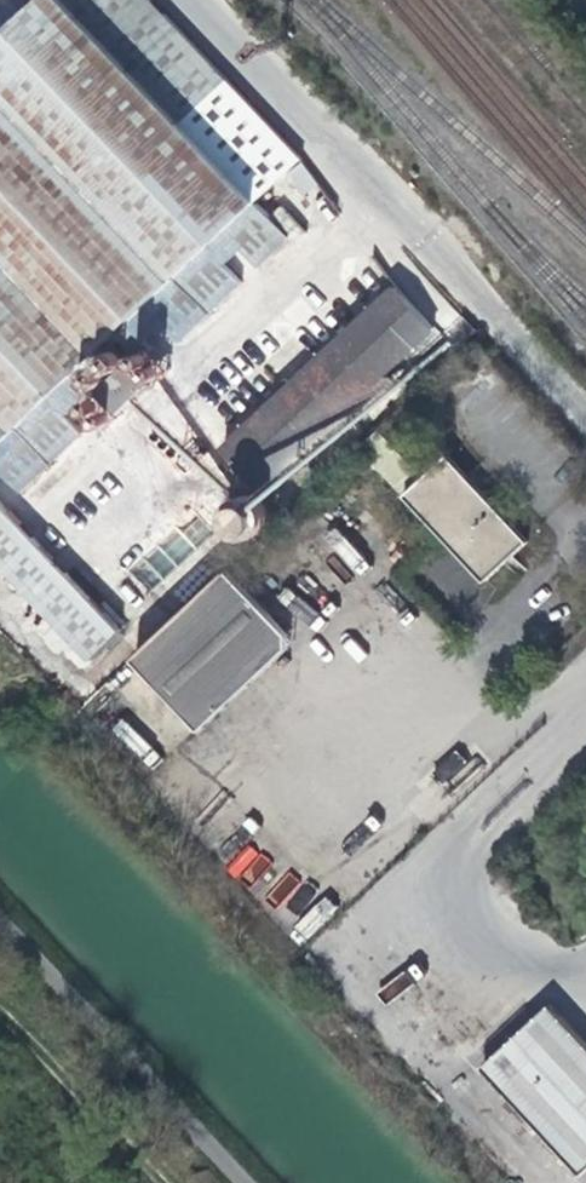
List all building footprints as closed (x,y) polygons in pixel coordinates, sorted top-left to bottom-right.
[(84,399),(92,407),(155,350),(146,342),(164,324),(180,344),(244,283),(226,265),(243,250),(259,268),(293,237),(258,201),(303,157),(153,0),(43,0),(0,41),(0,470),(4,474),(21,493),(85,434),(68,415),(84,399)] [(436,327),(397,285),(223,447),(262,488),(436,327)] [(361,446),(406,494),(425,477),(380,428),(361,446)] [(530,541),(450,454),(425,477),(406,494),(485,582),(530,541)] [(90,661),(122,629),(0,501),(0,566),(90,661)] [(290,633),(229,569),(135,658),(201,730),(290,648),(290,633)] [(287,613),(309,623),(316,608),(294,598),(287,613)] [(229,866),(248,885),(270,864),(250,844),(229,866)] [(551,1003),(483,1066),(582,1174),(585,1170),(585,1041),(551,1003)]
